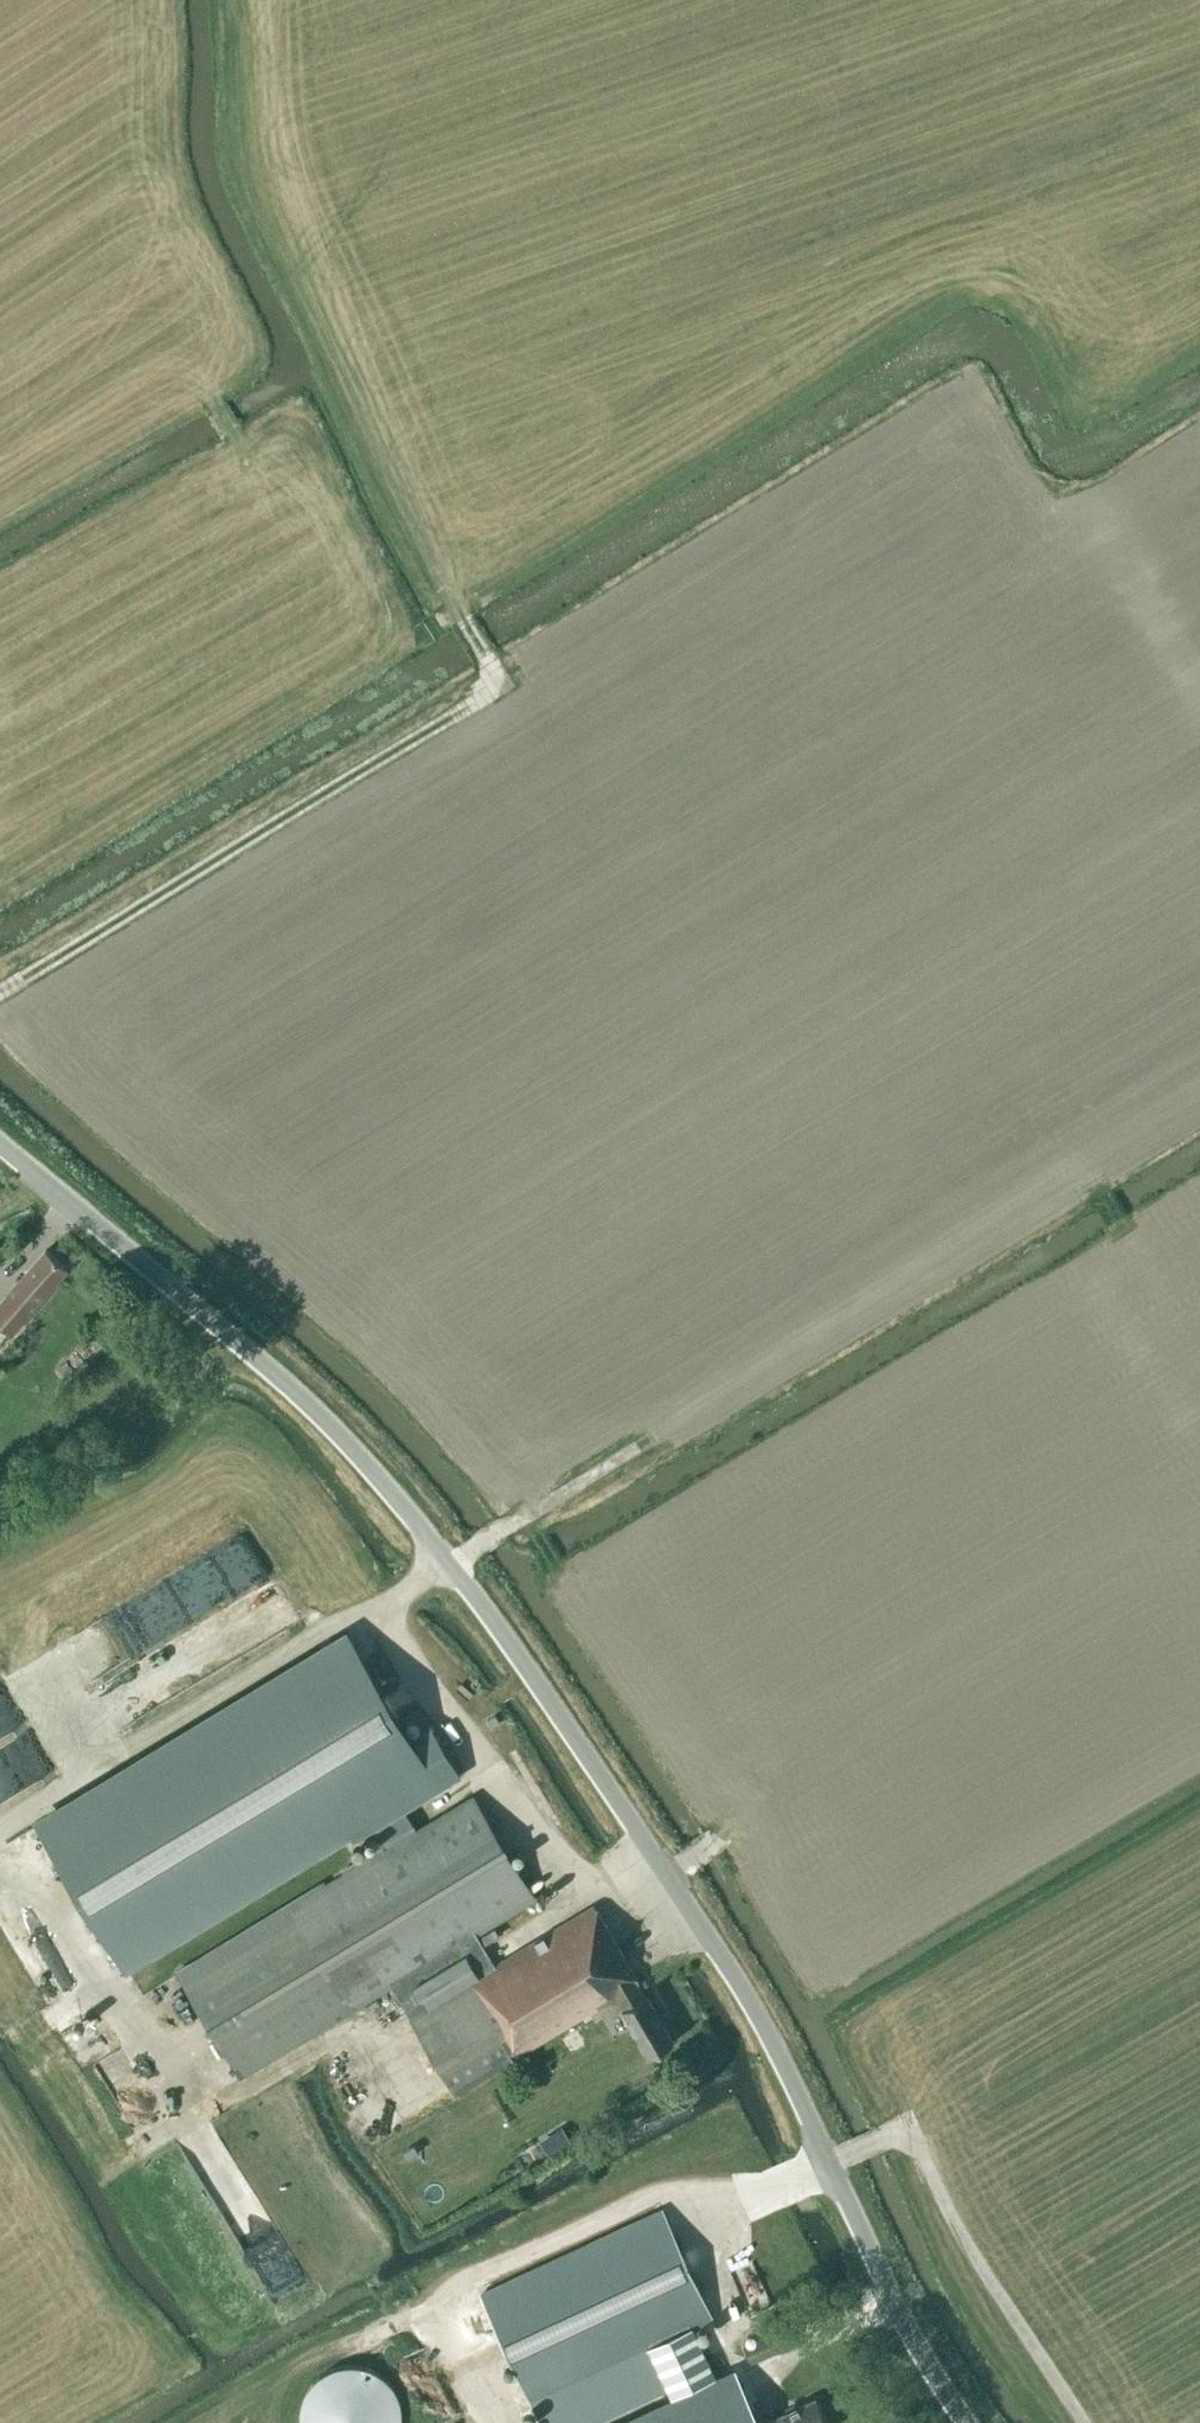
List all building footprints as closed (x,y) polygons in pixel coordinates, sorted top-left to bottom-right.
[(13,1334),(68,1269),(45,1250),(0,1303),(0,1323),(13,1334)] [(348,1637),(41,1823),(126,1965),(350,1831),(355,1840),(374,1828),(386,1848),(179,1974),(243,2078),(391,1987),(455,2093),(598,2007),(607,2021),(623,2012),(649,2056),(673,2042),(595,1905),(495,1965),(477,1935),(535,1899),(472,1796),(417,1830),(405,1809),(460,1776),(430,1727),(410,1739),(348,1637)] [(552,2148),(572,2136),(564,2121),(543,2133),(552,2148)] [(481,2294),(541,2422),(586,2422),(671,2384),(678,2401),(631,2422),(760,2422),(737,2373),(717,2382),(692,2328),(712,2319),(662,2210),(481,2294)] [(403,2417),(401,2400),(395,2385),(384,2373),(370,2365),(354,2361),(338,2363),(323,2369),(310,2380),(302,2394),(298,2410),(299,2422),(401,2422),(403,2417)] [(816,2398),(765,2422),(828,2422),(816,2398)]
